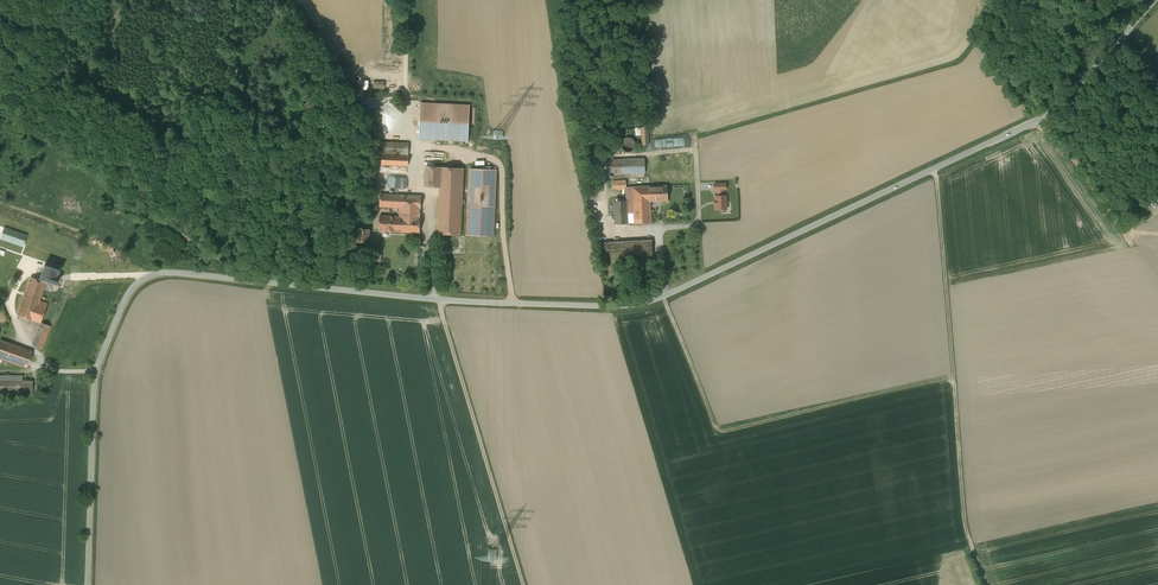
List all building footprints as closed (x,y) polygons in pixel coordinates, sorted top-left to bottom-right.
[(468,143),(470,107),(421,104),(420,140),(468,143)] [(635,148),(636,145),(635,142),(633,140),(631,138),(628,138),(625,138),(623,140),(621,142),(621,145),(621,148),(623,150),(626,152),(628,152),(631,152),(634,150),(635,148)] [(409,143),(372,141),(371,153),(408,155),(409,143)] [(425,151),(425,161),(444,161),(444,152),(425,151)] [(408,156),(382,155),(382,164),(408,166),(408,156)] [(644,159),(608,160),(609,175),(645,173),(644,159)] [(373,164),(368,164),(365,206),(374,207),(376,164),(373,164)] [(441,188),(438,234),(460,235),(460,224),(463,169),(426,167),(425,187),(441,188)] [(467,235),(493,236),(496,170),(470,169),(467,235)] [(667,186),(649,187),(650,201),(668,201),(667,186)] [(649,187),(633,187),(634,203),(635,223),(651,223),(651,222),(650,201),(649,187)] [(421,196),(380,194),(380,207),(400,207),(400,217),(404,217),(403,232),(420,233),(421,196)] [(718,196),(715,196),(715,209),(726,209),(726,196),(723,196),(718,196)] [(627,200),(614,201),(615,224),(628,224),(627,203),(627,200)] [(399,217),(380,216),(379,231),(403,232),(404,217),(400,217),(399,217)] [(21,228),(6,223),(4,228),(20,233),(21,228)] [(20,233),(4,228),(0,239),(23,247),(27,235),(20,233)] [(370,230),(359,228),(357,242),(368,243),(370,230)] [(652,240),(604,243),(605,257),(611,257),(624,256),(653,255),(652,240)] [(0,250),(0,264),(4,265),(22,271),(26,259),(0,250)] [(60,267),(46,262),(43,268),(40,279),(46,282),(56,285),(58,279),(55,277),(57,273),(58,273),(60,267)] [(22,271),(4,265),(2,270),(20,276),(22,271)] [(30,277),(17,315),(40,323),(47,303),(39,300),(46,282),(40,279),(39,280),(30,277)] [(42,323),(34,346),(42,349),(50,326),(42,323)] [(0,340),(0,358),(27,367),(32,352),(0,340)] [(33,396),(33,381),(22,381),(0,381),(0,396),(33,396)]
